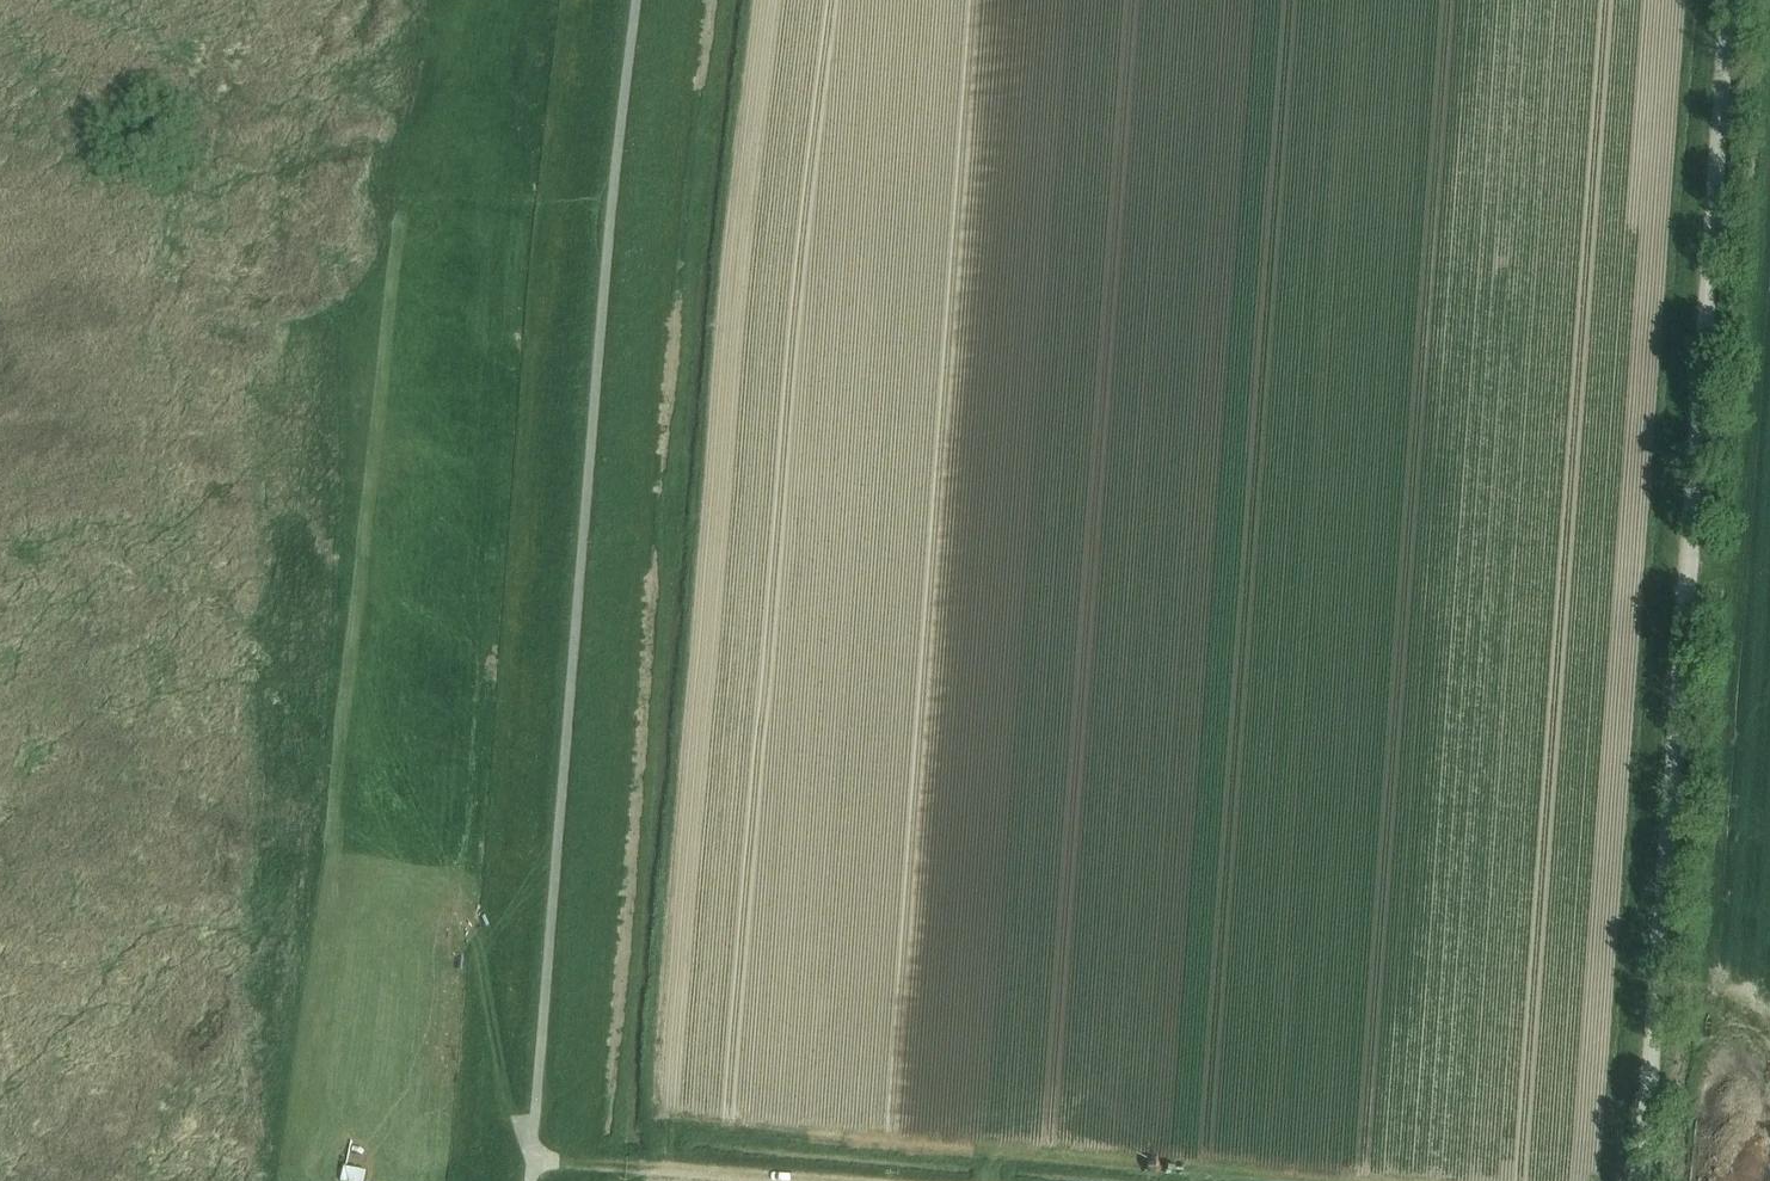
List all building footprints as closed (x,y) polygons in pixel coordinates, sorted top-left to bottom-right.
[(375,1176),(378,1160),(353,1155),(350,1171),(375,1176)]
